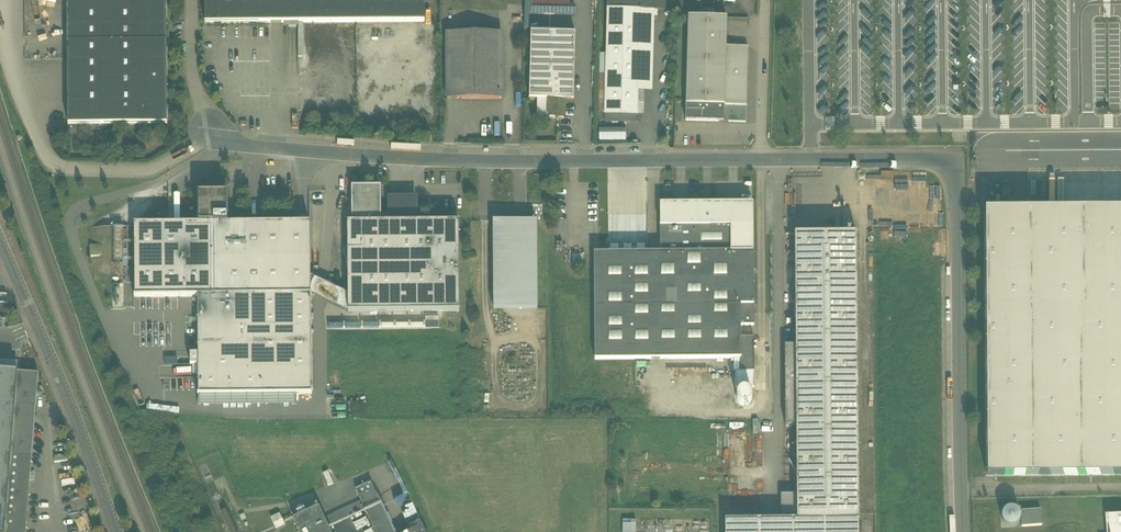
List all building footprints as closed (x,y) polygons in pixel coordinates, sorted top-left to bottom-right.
[(167,35),(166,27),(166,0),(67,0),(68,126),(167,125),(167,112),(169,112),(169,109),(167,109),(167,43),(169,43),(169,35),(167,35)] [(425,23),(424,0),(205,0),(205,24),(215,24),(221,24),(425,23)] [(575,31),(576,6),(570,6),(570,0),(524,0),(524,31),(575,31)] [(607,17),(653,18),(653,12),(657,12),(657,6),(671,6),(671,0),(607,0),(607,17)] [(651,91),(653,18),(607,17),(604,114),(604,116),(605,116),(605,121),(611,122),(611,116),(637,117),(637,115),(638,90),(651,91)] [(688,17),(686,106),(685,121),(724,122),(746,123),(746,107),(748,48),(726,48),(727,18),(688,17)] [(531,33),(530,77),(559,78),(560,81),(574,82),(575,34),(531,33)] [(447,100),(502,100),(502,34),(447,34),(447,100)] [(574,101),(574,82),(560,81),(559,78),(530,77),(529,100),(539,100),(563,101),(574,101)] [(563,106),(563,101),(539,100),(538,117),(564,118),(565,107),(563,106)] [(599,129),(599,140),(625,141),(625,134),(611,134),(612,129),(599,129)] [(352,188),(353,223),(389,223),(389,217),(380,217),(380,188),(352,188)] [(198,194),(198,225),(227,224),(227,193),(198,194)] [(389,223),(418,223),(417,197),(389,198),(389,217),(389,223)] [(660,205),(660,228),(730,227),(730,253),(740,253),(753,253),(753,204),(660,205)] [(533,221),(543,221),(543,208),(532,208),(533,221)] [(985,211),(987,476),(1120,475),(1120,210),(985,211)] [(300,224),(227,224),(198,225),(135,225),(135,298),(198,297),(311,296),(311,295),(310,277),(310,224),(308,224),(308,217),(300,217),(300,224)] [(493,310),(537,309),(537,221),(493,222),(493,310)] [(418,223),(389,223),(353,223),(347,224),(348,295),(348,313),(459,312),(458,223),(418,223)] [(660,254),(730,253),(730,227),(660,228),(660,254)] [(857,234),(794,235),(795,347),(796,426),(796,494),(796,521),(858,521),(859,521),(857,234)] [(740,326),(740,306),(740,253),(730,253),(660,254),(594,254),(595,360),(740,359),(741,359),(741,338),(740,326)] [(753,253),(740,253),(740,306),(753,306),(753,253)] [(348,313),(348,295),(312,277),(310,277),(311,295),(312,295),(348,313)] [(198,375),(199,396),(311,395),(311,296),(198,297),(198,355),(198,366),(198,375)] [(740,326),(754,326),(753,306),(740,306),(740,326)] [(754,338),(741,338),(741,359),(740,359),(740,372),(754,372),(754,338)] [(796,426),(795,347),(784,347),(785,426),(796,426)] [(190,366),(192,366),(198,366),(198,355),(190,355),(190,366)] [(0,372),(0,531),(26,531),(39,375),(0,372)] [(740,372),(735,372),(735,388),(754,387),(754,372),(740,372)] [(701,388),(702,384),(688,383),(687,393),(694,393),(695,388),(701,388)] [(736,395),(735,399),(737,403),(741,405),(746,406),(750,404),(752,400),(752,396),(750,392),(747,389),(742,389),(738,391),(736,395)] [(370,483),(355,490),(375,531),(394,531),(370,483)] [(781,521),(796,521),(796,494),(781,494),(781,520),(781,521)] [(396,503),(401,518),(416,513),(411,498),(396,503)] [(317,509),(292,521),(297,531),(328,531),(317,509)] [(1014,527),(1017,525),(1019,523),(1020,520),(1020,517),(1019,515),(1018,512),(1015,510),(1013,509),(1010,509),(1007,510),(1004,511),(1002,513),(1001,516),(1001,519),(1002,522),(1003,524),(1006,526),(1008,527),(1011,528),(1014,527)] [(1021,512),(1022,527),(1042,526),(1041,510),(1021,512)] [(271,517),(276,528),(284,524),(279,513),(271,517)] [(1107,516),(1108,531),(1120,531),(1120,515),(1107,516)] [(410,528),(421,525),(420,520),(409,522),(410,528)] [(858,521),(796,521),(781,521),(781,520),(725,520),(725,531),(858,531),(858,521)] [(635,523),(622,523),(623,531),(636,531),(635,523)]
